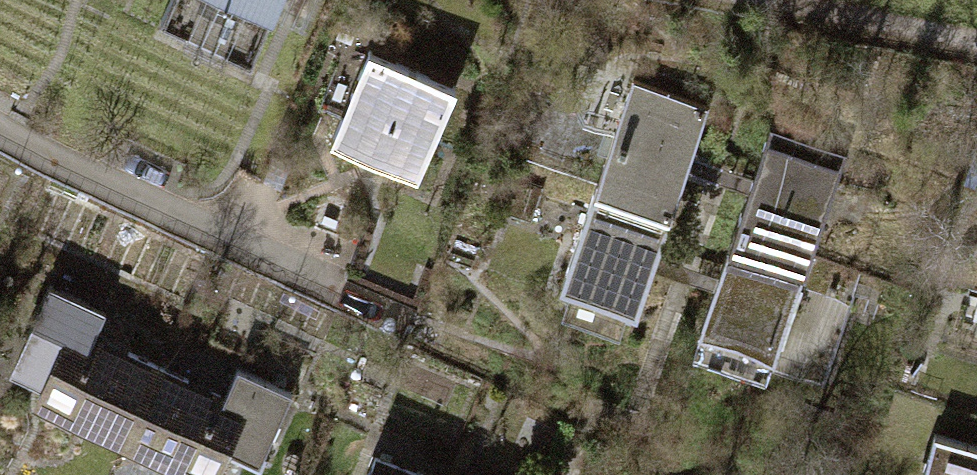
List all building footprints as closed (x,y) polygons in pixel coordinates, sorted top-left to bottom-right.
[(161,28),(259,75),(294,0),(174,0),(161,28)] [(372,49),(330,143),(425,184),(466,90),(372,49)] [(635,88),(600,192),(678,217),(695,164),(712,113),(635,88)] [(761,187),(743,241),(817,265),(853,152),(780,129),(761,187)] [(600,192),(566,295),(643,321),(661,263),(678,217),(600,192)] [(722,283),(695,364),(771,388),(777,368),(832,386),(852,323),(871,329),(885,287),(817,265),(743,241),(736,239),(722,283)] [(40,410),(132,449),(169,364),(78,326),(83,314),(59,304),(35,360),(57,369),(40,410)] [(244,445),(269,456),(290,406),(266,395),(262,404),(169,364),(132,449),(193,474),(231,474),(244,445)] [(922,474),(976,474),(976,444),(935,431),(922,474)] [(384,454),(376,474),(435,474),(384,454)]
